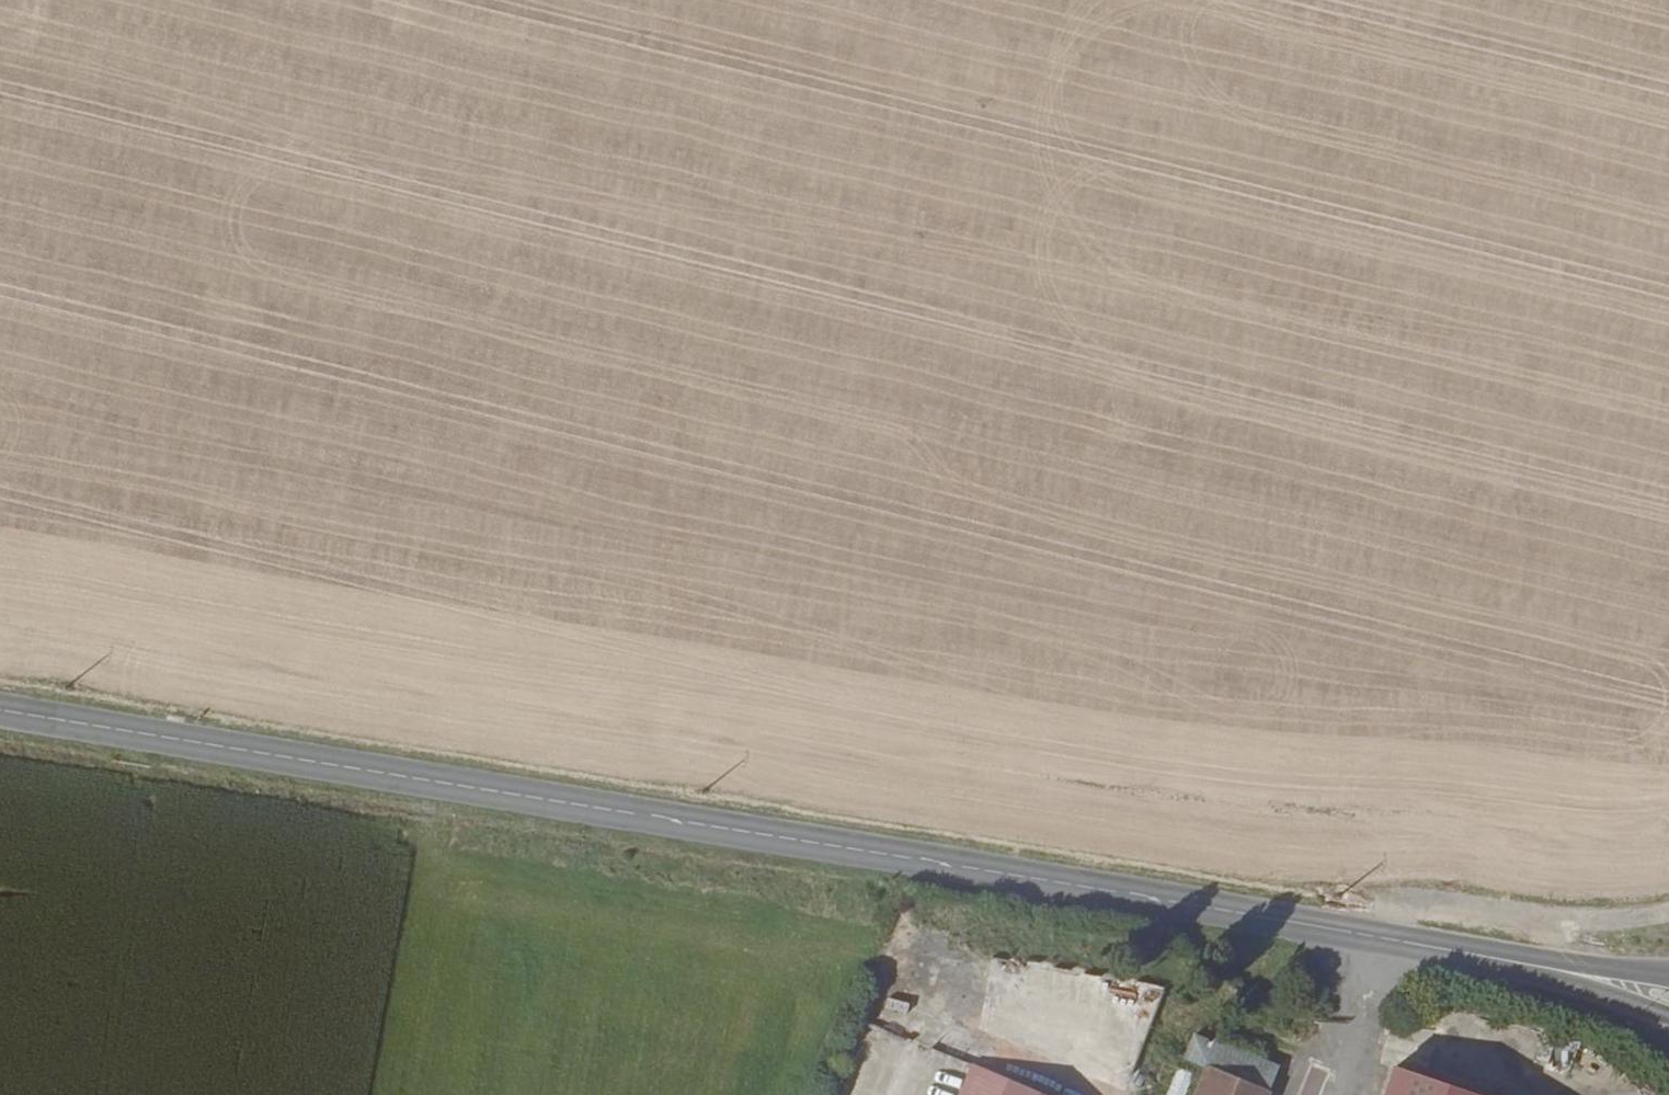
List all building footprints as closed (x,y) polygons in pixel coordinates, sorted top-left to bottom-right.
[(1261,1094),(1279,1094),(1285,1081),(1194,1040),(1187,1054),(1202,1062),(1264,1089),(1261,1094)] [(1264,1089),(1202,1062),(1186,1094),(1261,1094),(1264,1089)] [(963,1064),(952,1094),(1055,1094),(963,1064)] [(1394,1065),(1383,1094),(1486,1094),(1394,1065)]
